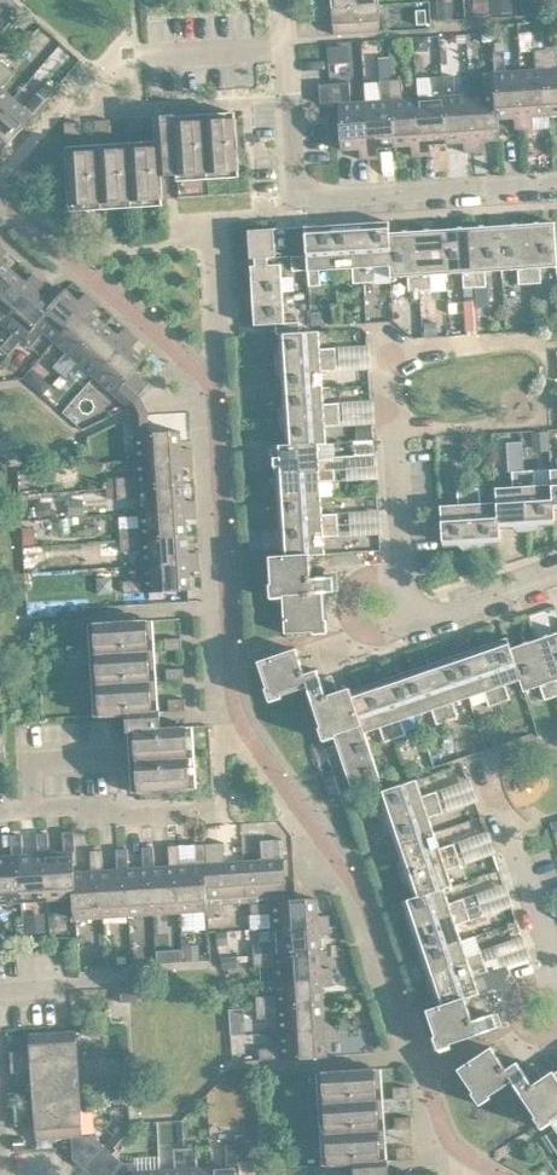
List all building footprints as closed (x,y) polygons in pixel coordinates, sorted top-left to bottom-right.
[(454,0),(440,1),(441,18),(455,18),(454,0)] [(476,16),(492,15),(491,0),(475,0),(476,16)] [(492,13),(514,13),(514,0),(492,0),(492,13)] [(526,14),(546,12),(545,0),(525,0),(526,14)] [(380,3),(313,8),(314,19),(325,18),(325,17),(335,16),(336,33),(382,30),(380,3)] [(427,9),(417,9),(418,23),(428,23),(427,9)] [(494,32),(484,32),(484,40),(495,39),(494,32)] [(467,33),(458,34),(459,42),(468,41),(467,33)] [(429,37),(415,37),(416,51),(423,50),(429,45),(429,37)] [(546,38),(547,47),(556,47),(556,37),(546,38)] [(350,44),(328,46),(329,63),(351,62),(350,44)] [(537,69),(522,70),(526,127),(534,126),(535,126),(534,115),(551,114),(547,47),(536,48),(537,69)] [(547,47),(551,114),(556,114),(556,47),(547,47)] [(495,51),(496,71),(499,117),(500,117),(517,116),(518,127),(526,127),(522,70),(507,71),(506,50),(495,51)] [(392,56),(380,57),(381,78),(392,78),(393,78),(392,56)] [(9,64),(0,57),(0,74),(9,64)] [(15,97),(3,87),(17,71),(9,64),(0,74),(0,113),(15,97)] [(487,93),(472,94),(475,151),(484,150),(483,139),(501,138),(500,117),(499,117),(496,71),(485,72),(487,93)] [(455,74),(444,75),(449,141),(466,140),(467,151),(475,151),(472,94),(457,95),(455,74)] [(434,96),(420,97),(423,154),(432,153),(431,142),(449,141),(444,75),(433,75),(434,96)] [(393,78),(392,78),(397,145),(414,144),(415,155),(423,154),(420,97),(405,98),(403,77),(393,78)] [(382,100),(367,100),(371,157),(380,157),(379,146),(397,145),(392,78),(381,78),(381,79),(382,100)] [(48,81),(40,91),(47,98),(56,88),(48,81)] [(371,157),(367,100),(353,101),(351,81),(340,81),(341,102),(344,148),(362,147),(363,158),(371,157)] [(321,83),(322,102),(336,101),(334,82),(321,83)] [(0,113),(0,145),(4,149),(35,115),(34,114),(48,98),(47,98),(40,91),(26,107),(15,97),(0,113)] [(68,152),(67,152),(71,203),(72,203),(163,197),(164,197),(163,174),(179,173),(180,196),(253,192),(251,151),(240,152),(239,140),(238,119),(238,118),(238,117),(177,121),(176,114),(158,115),(156,115),(159,146),(68,152)] [(142,129),(142,116),(127,117),(128,130),(142,129)] [(112,131),(111,118),(96,119),(97,132),(112,131)] [(66,121),(67,134),(82,133),(81,120),(66,121)] [(534,126),(526,127),(527,137),(534,136),(534,126)] [(376,266),(392,264),(390,231),(391,231),(390,220),(362,222),(366,281),(377,281),(376,266)] [(528,223),(531,282),(542,281),(541,266),(556,265),(556,237),(556,221),(528,223)] [(355,282),(366,281),(362,222),(335,223),(337,268),(354,267),(355,282)] [(321,269),(337,268),(335,223),(308,225),(308,224),(304,225),(304,226),(307,226),(311,285),(322,284),(321,269)] [(528,223),(500,224),(503,269),(520,268),(520,283),(531,282),(528,223)] [(500,224),(473,226),(476,286),(487,285),(486,270),(503,269),(500,224)] [(286,322),(286,332),(302,331),(301,320),(286,322),(282,262),(280,263),(279,255),(277,255),(275,228),(278,228),(277,226),(249,228),(251,258),(253,258),(253,257),(269,256),(269,263),(253,264),(252,264),(254,299),(255,299),(256,324),(286,322)] [(473,226),(445,228),(448,272),(465,271),(465,286),(476,286),(473,226)] [(445,228),(418,230),(421,289),(432,289),(431,273),(448,272),(445,228)] [(392,264),(392,276),(410,275),(410,290),(421,289),(418,230),(391,231),(390,231),(392,264)] [(15,270),(1,258),(9,250),(2,244),(0,247),(0,286),(15,270)] [(293,255),(294,270),(309,269),(308,254),(293,255)] [(4,321),(41,279),(35,273),(28,281),(15,270),(0,286),(0,318),(4,321)] [(10,354),(23,339),(54,304),(53,304),(41,292),(48,284),(41,279),(4,321),(15,331),(2,347),(10,354)] [(487,285),(476,286),(478,307),(492,306),(490,285),(487,285)] [(476,286),(465,286),(468,333),(479,332),(478,307),(476,286)] [(46,331),(57,340),(94,297),(88,292),(81,300),(67,288),(53,304),(54,304),(23,339),(32,346),(46,331)] [(54,366),(63,373),(107,323),(94,311),(101,303),(94,297),(57,340),(68,350),(54,366)] [(323,312),(312,312),(312,324),(323,323),(323,312)] [(438,321),(426,321),(426,336),(439,335),(438,321)] [(85,365),(96,375),(134,332),(127,326),(120,335),(107,323),(63,373),(69,379),(71,380),(85,365)] [(277,354),(278,362),(337,358),(337,347),(322,348),(321,330),(302,331),(286,332),(285,332),(286,345),(277,354)] [(96,375),(131,405),(153,379),(151,380),(136,370),(147,358),(133,346),(140,338),(134,332),(96,375)] [(288,378),(288,389),(324,386),(323,370),(338,369),(337,358),(278,362),(278,370),(288,378)] [(63,373),(54,383),(61,388),(69,379),(63,373)] [(43,381),(38,387),(45,393),(53,383),(50,380),(43,381)] [(281,409),(281,417),(341,413),(340,402),(325,403),(324,386),(288,389),(289,400),(281,409)] [(134,413),(138,459),(194,456),(194,447),(183,448),(182,430),(150,432),(148,412),(134,413)] [(287,442),(287,443),(292,443),(319,442),(319,443),(328,442),(327,425),(342,424),(341,413),(281,417),(282,425),(291,433),(292,442),(287,442)] [(374,423),(357,424),(358,439),(375,438),(374,423)] [(550,430),(534,431),(535,447),(551,446),(550,430)] [(358,439),(355,439),(356,456),(376,455),(375,438),(358,439)] [(524,440),(509,441),(509,457),(524,456),(524,440)] [(274,444),(276,472),(336,468),(335,457),(320,458),(319,443),(319,442),(292,443),(287,443),(274,444)] [(118,476),(119,487),(185,482),(184,465),(195,464),(194,456),(138,459),(139,474),(118,476)] [(337,457),(335,457),(336,468),(348,468),(347,457),(337,457)] [(276,472),(278,500),(323,497),(321,480),(337,479),(336,468),(276,472)] [(534,469),(523,470),(527,529),(535,529),(543,519),(556,519),(556,504),(555,504),(554,483),(553,483),(535,484),(534,469)] [(496,487),(496,501),(497,501),(499,522),(510,522),(518,530),(527,529),(523,470),(512,470),(513,485),(496,487)] [(376,490),(375,478),(362,479),(363,491),(376,490)] [(140,497),(141,511),(198,508),(197,499),(186,500),(185,482),(119,487),(119,498),(140,497)] [(473,547),(470,487),(459,488),(460,503),(442,504),(444,540),(457,540),(465,548),(473,547)] [(481,487),(470,487),(473,547),(482,547),(489,537),(500,537),(499,522),(497,501),(496,501),(482,502),(481,487)] [(278,500),(280,527),(339,523),(339,512),(324,513),(323,497),(278,500)] [(48,501),(38,502),(38,514),(48,514),(48,501)] [(121,528),(122,539),(189,534),(187,517),(198,516),(198,508),(141,511),(142,526),(121,528)] [(280,537),(282,554),(282,555),(311,553),(311,554),(326,553),(325,535),(340,534),(339,523),(280,527),(280,529),(278,529),(278,537),(280,537)] [(35,526),(24,527),(25,544),(36,543),(35,526)] [(143,549),(144,564),(201,560),(201,551),(190,552),(189,534),(122,539),(123,550),(143,549)] [(282,555),(282,554),(271,555),(274,594),(284,594),(287,632),(326,630),(324,591),(335,590),(334,576),(312,577),(311,554),(311,553),(282,555)] [(201,560),(144,564),(145,578),(125,580),(126,591),(146,590),(192,588),(191,569),(202,568),(201,560)] [(108,577),(98,577),(99,592),(114,592),(114,584),(108,577)] [(148,618),(96,621),(96,622),(96,623),(102,713),(102,714),(102,715),(128,713),(129,731),(136,730),(140,791),(141,791),(174,789),(175,800),(216,797),(211,724),(188,725),(188,724),(162,726),(161,708),(154,709),(148,618)] [(556,695),(556,632),(538,638),(556,695)] [(166,637),(167,649),(183,648),(182,636),(166,637)] [(482,645),(501,702),(511,698),(506,684),(521,679),(522,678),(512,647),(509,636),(482,645)] [(522,678),(521,679),(525,690),(542,684),(546,698),(556,695),(538,638),(512,647),(522,678)] [(456,654),(470,696),(486,691),(491,705),(501,702),(482,645),(456,654)] [(310,688),(313,698),(314,698),(326,694),(327,693),(327,694),(334,692),(328,674),(321,676),(319,668),(306,672),(297,647),(259,660),(272,697),(302,687),(303,692),(304,691),(304,690),(310,688)] [(429,663),(449,719),(459,716),(454,701),(470,696),(456,654),(429,663)] [(403,671),(418,714),(433,708),(438,723),(449,719),(429,663),(403,671)] [(168,668),(169,679),(185,678),(184,666),(168,668)] [(377,680),(396,737),(407,733),(402,719),(418,714),(403,671),(377,680)] [(351,689),(363,724),(365,731),(366,731),(381,726),(386,740),(396,737),(377,680),(352,689),(351,689)] [(335,733),(363,724),(351,689),(352,689),(351,686),(334,692),(327,694),(327,693),(326,694),(314,698),(313,698),(323,727),(325,727),(325,726),(328,725),(334,727),(336,732),(335,732),(335,733)] [(170,698),(170,710),(187,709),(186,697),(170,698)] [(385,789),(400,784),(396,774),(382,779),(366,731),(365,731),(363,724),(335,733),(340,747),(336,755),(344,758),(345,763),(341,770),(349,774),(354,789),(382,779),(385,789)] [(382,812),(384,820),(441,801),(438,790),(423,795),(417,778),(400,784),(385,789),(383,789),(387,801),(382,812)] [(443,788),(438,790),(441,801),(446,799),(443,788)] [(446,799),(441,801),(445,811),(450,809),(446,799)] [(398,833),(401,843),(436,832),(430,816),(445,811),(441,801),(384,820),(387,828),(398,833)] [(50,898),(75,896),(76,896),(74,871),(75,871),(74,851),(76,851),(75,829),(64,830),(65,851),(50,852),(47,852),(50,898)] [(24,900),(50,898),(47,852),(50,852),(49,831),(38,832),(39,853),(24,854),(21,854),(24,900)] [(399,864),(402,872),(459,853),(455,842),(441,847),(436,832),(401,843),(405,854),(399,864)] [(24,900),(21,854),(24,854),(23,833),(12,834),(13,854),(0,855),(0,901),(24,900)] [(208,904),(251,902),(272,900),(287,899),(283,836),(261,837),(263,858),(227,860),(225,840),(206,841),(208,862),(205,862),(208,904)] [(208,909),(208,904),(205,862),(208,862),(206,841),(195,842),(196,863),(182,864),(178,864),(181,911),(208,909)] [(155,912),(181,911),(178,864),(182,864),(180,843),(169,844),(170,864),(156,865),(152,866),(155,912)] [(129,914),(155,912),(152,866),(156,865),(154,845),(143,845),(144,866),(130,867),(126,867),(129,914)] [(103,916),(129,914),(126,867),(130,867),(128,847),(117,847),(118,868),(103,869),(100,869),(103,916)] [(76,917),(103,916),(100,869),(103,869),(102,848),(91,849),(92,870),(75,871),(74,871),(76,896),(75,896),(76,917)] [(416,885),(419,894),(419,895),(445,886),(445,887),(454,884),(448,868),(462,863),(459,853),(402,872),(404,879),(416,885)] [(402,900),(411,927),(468,908),(465,897),(450,902),(445,887),(445,886),(419,895),(419,894),(402,900)] [(477,893),(466,897),(469,906),(481,902),(477,893)] [(273,912),(274,927),(330,923),(330,914),(319,915),(318,897),(287,899),(272,900),(251,902),(252,913),(273,912)] [(479,905),(471,908),(474,916),(482,914),(479,905)] [(411,927),(420,953),(463,939),(457,923),(472,918),(468,908),(411,927)] [(46,913),(26,914),(27,935),(47,934),(46,913)] [(254,943),(255,954),(321,950),(320,932),(331,932),(330,923),(274,927),(275,941),(254,943)] [(229,929),(218,930),(218,944),(230,944),(229,929)] [(191,937),(184,937),(184,960),(200,959),(200,943),(191,944),(191,937)] [(420,953),(429,979),(486,960),(482,950),(468,954),(463,939),(420,953)] [(495,944),(482,949),(482,950),(486,960),(499,956),(495,944)] [(178,948),(173,953),(173,960),(184,959),(183,948),(178,948)] [(276,964),(277,979),(334,975),(333,967),(322,967),(321,950),(255,954),(255,965),(276,964)] [(128,955),(118,955),(118,963),(128,962),(128,955)] [(239,955),(222,956),(222,960),(226,967),(239,967),(239,958),(239,955)] [(499,956),(486,960),(489,970),(503,966),(499,956)] [(432,989),(438,1005),(466,996),(481,992),(480,990),(475,975),(489,970),(486,960),(429,979),(430,981),(428,982),(431,989),(432,989)] [(489,970),(475,975),(480,990),(481,992),(505,984),(510,973),(508,967),(507,964),(503,966),(489,970)] [(257,995),(258,1006),(325,1002),(323,984),(334,984),(334,975),(277,979),(278,994),(257,995)] [(121,987),(122,1001),(142,1000),(141,986),(121,987)] [(438,1005),(428,1008),(441,1046),(499,1026),(494,1012),(474,1019),(466,996),(438,1005)] [(279,1016),(280,1031),(337,1027),(337,1019),(326,1019),(325,1002),(258,1006),(259,1017),(279,1016)] [(245,1007),(231,1008),(232,1022),(238,1022),(246,1016),(245,1007)] [(337,1027),(280,1031),(281,1046),(261,1047),(261,1058),(282,1057),(282,1058),(328,1055),(327,1036),(338,1036),(337,1027)] [(11,1050),(12,1060),(79,1056),(77,1029),(31,1032),(32,1049),(22,1050),(22,1049),(11,1050)] [(552,1120),(551,1118),(556,1114),(556,1075),(555,1072),(556,1072),(554,1069),(539,1079),(529,1064),(523,1067),(518,1060),(507,1068),(492,1046),(459,1067),(481,1101),(513,1079),(537,1115),(535,1116),(543,1127),(552,1120)] [(33,1069),(34,1085),(80,1082),(79,1056),(12,1060),(13,1071),(24,1070),(33,1069)] [(324,1070),(330,1164),(356,1162),(357,1174),(440,1174),(440,1172),(416,1173),(390,1174),(389,1157),(382,1158),(376,1067),(324,1070)] [(128,1081),(114,1082),(115,1105),(129,1104),(128,1081)] [(15,1102),(16,1113),(82,1108),(80,1082),(34,1085),(35,1101),(26,1102),(26,1101),(15,1102)] [(394,1086),(395,1098),(411,1096),(411,1085),(394,1086)] [(38,1138),(73,1136),(84,1135),(82,1108),(16,1113),(16,1123),(27,1123),(27,1122),(37,1121),(38,1138)] [(556,1149),(556,1114),(551,1118),(552,1120),(556,1127),(547,1134),(556,1149)] [(396,1116),(397,1128),(413,1127),(413,1115),(396,1116)] [(214,1165),(214,1174),(241,1174),(240,1164),(239,1164),(239,1160),(254,1159),(253,1132),(237,1133),(238,1143),(227,1144),(228,1164),(214,1165)] [(84,1135),(73,1136),(74,1158),(75,1158),(76,1158),(85,1166),(104,1144),(93,1134),(84,1135)] [(26,1136),(15,1136),(15,1148),(27,1147),(26,1136)] [(398,1147),(399,1158),(415,1157),(415,1145),(398,1147)] [(162,1169),(162,1174),(188,1174),(186,1146),(175,1147),(176,1168),(162,1169)] [(186,1146),(188,1174),(214,1174),(214,1165),(199,1166),(197,1146),(186,1146)] [(135,1171),(136,1171),(135,1161),(125,1161),(114,1152),(94,1174),(95,1174),(135,1174),(135,1171)]
